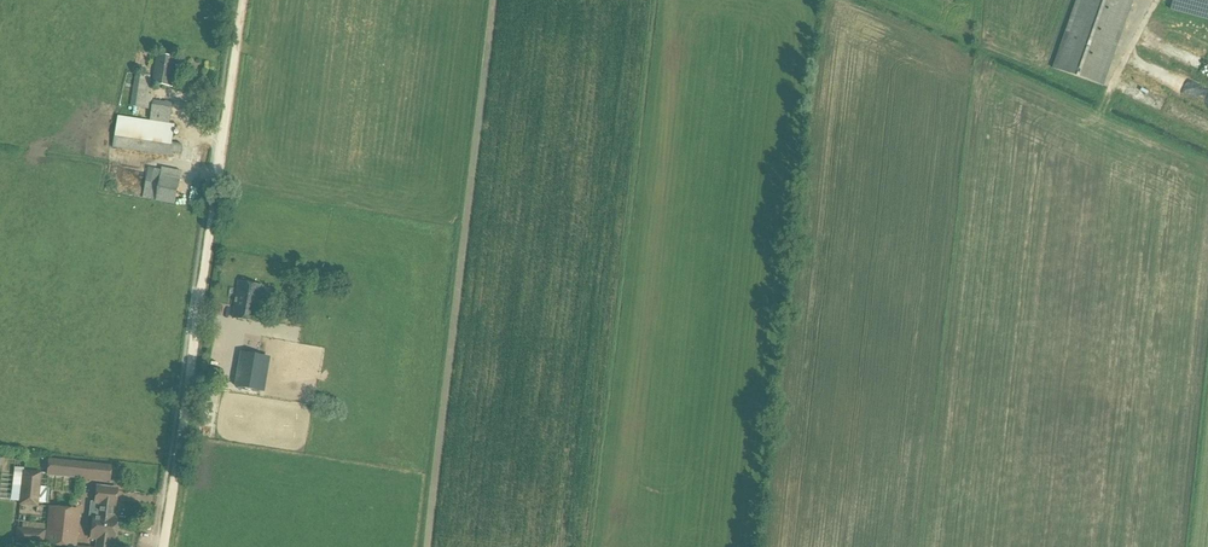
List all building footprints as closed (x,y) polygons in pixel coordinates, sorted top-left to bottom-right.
[(1053,71),(1061,74),(1104,88),(1133,0),(1077,0),(1053,71)] [(1171,10),(1207,20),(1207,0),(1174,0),(1171,10)] [(1179,60),(1183,48),(1175,45),(1171,57),(1179,60)] [(157,55),(152,85),(174,88),(179,59),(157,55)] [(134,91),(132,107),(152,110),(155,95),(144,93),(134,91)] [(154,100),(151,121),(171,124),(174,103),(154,100)] [(118,116),(114,148),(174,157),(174,154),(182,155),(184,144),(173,143),(176,126),(171,124),(151,121),(118,116)] [(101,152),(106,146),(93,137),(89,143),(101,152)] [(191,147),(190,160),(201,161),(201,148),(191,147)] [(149,168),(143,199),(156,201),(162,170),(149,168)] [(162,170),(156,201),(176,205),(182,172),(163,168),(162,170)] [(240,282),(234,319),(259,323),(265,286),(240,282)] [(146,343),(150,329),(135,326),(132,340),(146,343)] [(216,370),(222,337),(215,336),(209,369),(216,370)] [(253,370),(239,367),(236,386),(261,391),(267,357),(256,355),(254,369),(253,370)] [(18,470),(15,501),(23,502),(22,504),(40,506),(42,492),(45,492),(47,476),(48,459),(42,458),(41,473),(18,470)] [(48,459),(47,476),(48,476),(79,479),(80,469),(111,472),(111,468),(80,466),(81,462),(49,459),(48,459)] [(57,496),(71,496),(71,479),(58,479),(57,496)] [(93,539),(100,540),(99,546),(112,546),(113,541),(115,542),(118,521),(112,520),(114,507),(117,507),(119,490),(99,488),(97,505),(101,505),(100,518),(96,518),(93,539)] [(45,545),(58,546),(73,546),(77,510),(49,507),(45,545)] [(17,528),(16,544),(44,546),(46,525),(19,522),(19,528),(17,528)]
